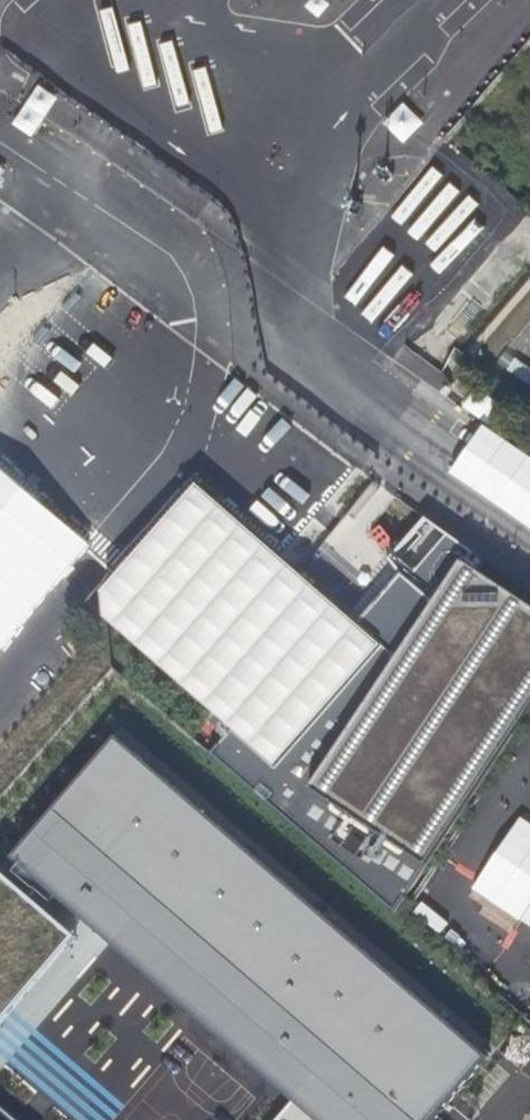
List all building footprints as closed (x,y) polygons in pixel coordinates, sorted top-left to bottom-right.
[(66,0),(51,0),(24,54),(142,113),(147,104),(162,112),(188,62),(66,0)] [(362,24),(380,2),(378,0),(331,0),(362,24)] [(338,70),(314,54),(330,28),(297,7),(259,65),(287,83),(277,97),(308,117),(338,70)] [(207,118),(181,147),(211,174),(280,101),(252,75),(210,120),(207,118)] [(361,616),(205,482),(109,599),(69,639),(397,917),(529,715),(529,607),(463,563),(437,602),(402,576),(361,616)] [(282,1119),(430,1119),(488,1053),(120,738),(14,861),(297,1103),(282,1119)] [(74,919),(13,865),(0,854),(0,1005),(74,919)] [(0,1098),(0,1119),(26,1119),(0,1098)]
